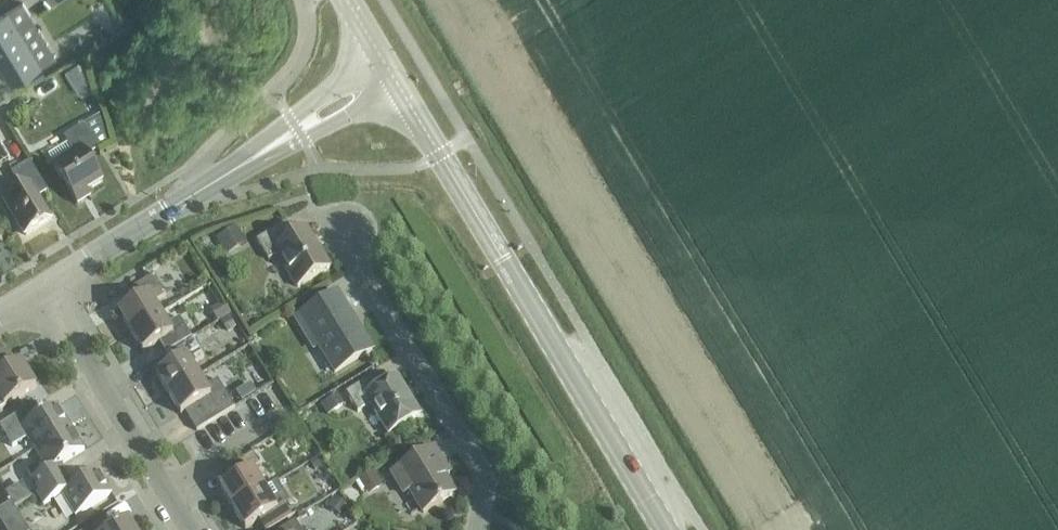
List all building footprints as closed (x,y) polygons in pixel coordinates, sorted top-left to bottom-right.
[(88,8),(105,33),(121,23),(106,0),(100,0),(88,8)] [(0,15),(0,65),(10,82),(40,64),(16,24),(31,15),(23,2),(0,15)] [(78,62),(65,70),(73,83),(85,75),(78,62)] [(47,155),(52,163),(51,164),(75,205),(83,200),(80,195),(102,182),(87,156),(97,150),(82,125),(63,137),(67,143),(47,155)] [(0,188),(0,190),(5,198),(3,199),(25,235),(49,220),(36,198),(47,191),(29,162),(10,173),(14,179),(0,188)] [(256,240),(268,260),(277,254),(297,287),(329,268),(304,227),(293,234),(285,222),(256,240)] [(235,227),(215,239),(225,255),(245,244),(235,227)] [(130,332),(160,314),(153,303),(165,295),(153,275),(127,291),(134,302),(117,312),(130,332)] [(334,372),(371,350),(337,293),(295,319),(313,348),(318,345),(334,372)] [(223,303),(210,311),(216,322),(230,314),(223,303)] [(160,314),(130,332),(142,352),(158,342),(165,353),(191,337),(179,318),(167,325),(160,314)] [(229,316),(220,322),(227,333),(236,328),(229,316)] [(191,337),(165,353),(172,364),(155,374),(168,394),(198,376),(191,365),(203,357),(191,337)] [(9,368),(3,357),(0,358),(0,409),(35,387),(20,362),(9,368)] [(419,414),(396,377),(385,383),(378,372),(345,393),(357,412),(369,404),(387,434),(419,414)] [(205,387),(198,376),(168,394),(180,414),(190,408),(194,414),(188,418),(196,431),(234,408),(217,380),(205,387)] [(246,387),(235,394),(240,403),(252,397),(246,387)] [(336,396),(321,405),(327,415),(342,406),(336,396)] [(70,427),(56,405),(31,421),(24,410),(0,425),(0,428),(11,447),(26,437),(34,450),(70,427)] [(70,427),(34,450),(41,462),(26,471),(39,492),(65,476),(58,465),(84,450),(70,427)] [(423,513),(454,493),(437,466),(442,462),(434,447),(390,474),(402,494),(409,490),(423,513)] [(232,509),(264,489),(251,469),(259,464),(252,453),(226,469),(233,480),(219,488),(232,509)] [(313,470),(321,465),(316,457),(308,462),(313,470)] [(358,480),(354,482),(360,492),(365,490),(369,497),(382,488),(372,471),(358,480)] [(65,476),(39,492),(36,494),(43,506),(61,494),(75,516),(111,494),(97,472),(72,487),(65,476)] [(232,509),(244,529),(258,521),(263,529),(268,529),(290,516),(284,505),(288,502),(276,482),(264,489),(232,509)] [(334,497),(327,508),(339,516),(346,505),(334,497)] [(7,504),(0,509),(0,519),(4,525),(18,517),(10,503),(7,504)] [(102,520),(86,529),(107,529),(102,520)] [(127,520),(111,529),(133,529),(127,520)] [(290,525),(281,529),(300,529),(295,521),(290,525)]
